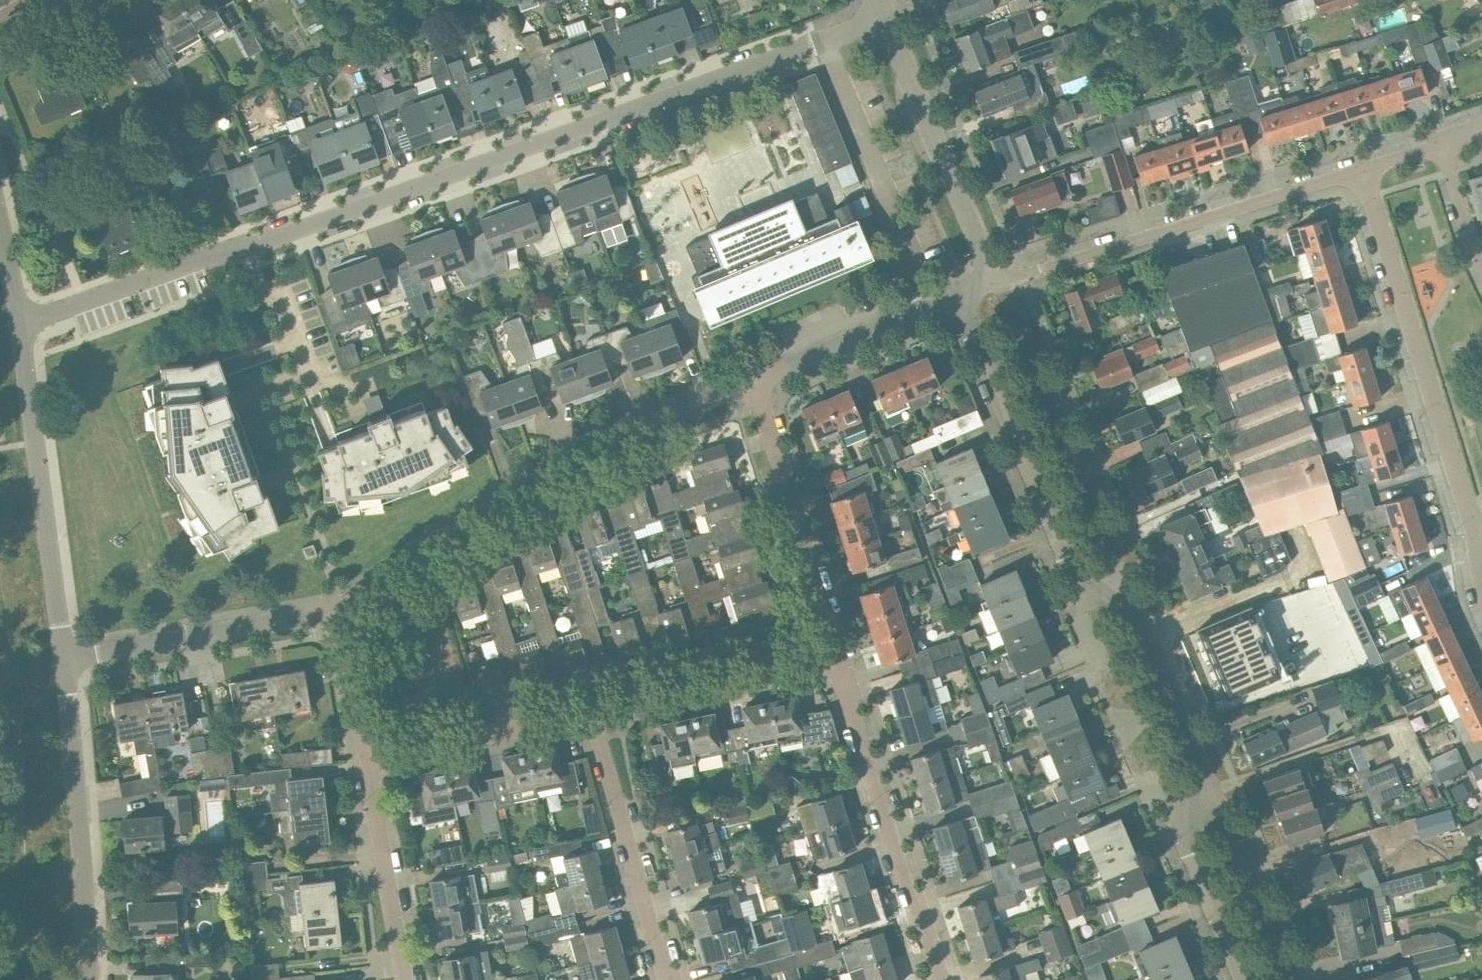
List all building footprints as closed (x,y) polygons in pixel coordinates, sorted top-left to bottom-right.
[(153,10),(161,23),(155,27),(163,40),(153,46),(156,50),(144,57),(153,75),(159,87),(173,79),(166,68),(178,62),(174,55),(203,38),(181,0),(170,0),(153,10)] [(216,9),(211,0),(181,0),(203,38),(226,25),(230,31),(247,21),(235,0),(232,0),(216,9)] [(299,8),(313,0),(294,0),(299,8)] [(654,59),(676,51),(672,40),(692,32),(685,14),(683,7),(681,2),(680,0),(680,1),(679,0),(666,0),(667,5),(659,8),(661,12),(641,19),(654,59)] [(681,2),(683,7),(685,14),(699,5),(697,0),(687,0),(681,2)] [(1042,0),(941,0),(950,24),(1006,3),(1011,15),(1024,10),(1023,8),(1043,1),(1042,0)] [(1241,18),(1254,34),(1362,0),(1296,0),(1241,18)] [(1034,27),(1027,9),(1006,17),(1007,18),(955,37),(967,71),(1010,55),(1004,38),(1034,27)] [(602,19),(614,54),(626,49),(632,67),(654,59),(641,19),(640,20),(637,11),(616,19),(614,15),(602,19)] [(614,54),(602,19),(600,19),(603,28),(590,33),(589,29),(568,35),(585,84),(606,76),(600,59),(614,54)] [(1423,44),(1416,22),(1403,26),(1410,48),(1423,44)] [(1155,42),(1148,23),(1124,31),(1131,50),(1155,42)] [(1368,36),(1365,25),(1351,29),(1355,41),(1368,36)] [(1081,46),(1076,30),(1013,51),(1018,67),(1081,46)] [(523,37),(530,56),(538,81),(557,74),(563,92),(585,84),(568,35),(543,44),(538,31),(523,37)] [(1381,33),(1354,41),(1357,51),(1384,42),(1381,33)] [(1260,36),(1245,41),(1248,49),(1263,43),(1260,36)] [(257,38),(243,46),(249,57),(263,49),(257,38)] [(1342,55),(1357,51),(1354,41),(1339,46),(1342,55)] [(153,75),(144,57),(139,48),(125,56),(139,82),(153,75)] [(418,93),(434,139),(455,131),(449,113),(462,108),(447,63),(445,64),(440,48),(429,51),(430,70),(436,86),(418,93)] [(1453,53),(1442,57),(1445,65),(1456,62),(1453,53)] [(1299,59),(1301,68),(1317,63),(1314,54),(1299,59)] [(348,56),(342,62),(344,70),(352,73),(358,67),(356,59),(348,56)] [(530,56),(509,64),(510,67),(489,74),(503,114),(525,106),(518,88),(538,81),(530,56)] [(447,63),(462,108),(475,104),(482,121),(503,114),(489,74),(486,65),(466,72),(462,58),(447,63)] [(1287,72),(1301,68),(1299,59),(1284,63),(1287,72)] [(86,105),(69,65),(34,80),(34,81),(35,81),(44,101),(33,106),(41,124),(86,105)] [(277,70),(283,81),(295,76),(286,65),(277,70)] [(1419,67),(1394,74),(1403,102),(1428,94),(1419,67)] [(1441,70),(1432,72),(1441,99),(1450,96),(1441,70)] [(1028,97),(1019,71),(973,88),(984,116),(1012,106),(1016,119),(1029,114),(1051,106),(1045,91),(1028,97)] [(852,161),(814,72),(787,84),(824,173),(834,169),(841,187),(859,180),(852,161)] [(1403,102),(1394,74),(1381,79),(1380,75),(1370,77),(1372,81),(1369,82),(1379,116),(1405,108),(1403,102)] [(1236,79),(1247,111),(1260,107),(1249,75),(1236,79)] [(1337,83),(1348,119),(1377,110),(1379,116),(1369,82),(1358,86),(1356,77),(1337,83)] [(1236,115),(1247,111),(1236,79),(1225,83),(1236,115)] [(1322,127),(1348,119),(1337,83),(1321,87),(1323,96),(1314,99),(1322,127)] [(412,147),(434,139),(418,93),(415,87),(394,94),(391,88),(371,95),(384,131),(386,136),(406,129),(412,147)] [(352,168),(378,159),(369,136),(384,131),(371,95),(370,91),(354,97),(359,110),(334,119),(352,168)] [(1189,95),(1174,99),(1177,108),(1192,104),(1189,95)] [(1282,100),(1293,136),(1322,127),(1314,99),(1301,103),(1298,95),(1282,100)] [(1282,100),(1282,97),(1266,102),(1270,114),(1259,117),(1267,144),(1293,136),(1282,100)] [(1162,113),(1177,108),(1174,99),(1159,104),(1162,113)] [(1150,119),(1146,107),(1112,117),(1114,123),(1119,141),(1131,137),(1128,126),(1150,119)] [(1211,119),(1223,158),(1248,150),(1240,123),(1230,126),(1226,115),(1211,119)] [(317,125),(317,123),(305,127),(301,116),(287,121),(291,132),(294,140),(299,153),(313,149),(323,178),(352,168),(334,119),(317,125)] [(1189,139),(1198,165),(1223,158),(1211,119),(1196,124),(1199,136),(1189,139)] [(1011,132),(992,139),(1006,175),(1058,156),(1049,132),(1046,133),(1041,121),(1011,132)] [(1102,154),(1120,147),(1119,141),(1114,123),(1113,123),(1085,132),(1093,157),(1102,154)] [(176,129),(158,137),(162,147),(180,139),(176,129)] [(294,140),(291,132),(266,141),(272,157),(255,163),(268,198),(294,189),(283,159),(299,153),(294,140)] [(1183,170),(1198,165),(1189,139),(1183,141),(1180,132),(1156,139),(1170,181),(1185,176),(1183,170)] [(1170,181),(1156,139),(1159,148),(1134,156),(1142,183),(1168,175),(1170,181)] [(228,167),(220,145),(205,151),(212,172),(228,167)] [(1132,186),(1120,147),(1102,154),(1093,157),(1094,159),(1102,156),(1114,192),(1132,186)] [(212,196),(196,160),(182,167),(198,202),(212,196)] [(268,198),(255,163),(227,173),(240,209),(268,198)] [(1050,176),(1011,190),(1021,217),(1060,203),(1059,199),(1071,194),(1063,171),(1050,176)] [(598,230),(599,230),(601,229),(606,242),(626,235),(621,220),(636,215),(635,210),(628,192),(614,197),(605,174),(597,177),(594,173),(580,178),(594,217),(598,230)] [(1478,207),(1481,205),(1481,175),(1469,179),(1470,180),(1473,179),(1477,193),(1474,194),(1478,207)] [(594,217),(580,178),(565,183),(566,188),(557,191),(565,214),(551,219),(562,250),(584,242),(582,221),(594,217)] [(829,219),(817,191),(686,246),(697,274),(691,277),(696,288),(695,288),(711,325),(857,264),(860,270),(872,265),(870,259),(871,258),(847,202),(833,208),(836,216),(829,219)] [(1114,196),(1086,203),(1091,220),(1119,213),(1114,196)] [(144,241),(128,201),(81,220),(89,238),(100,234),(109,256),(144,241)] [(541,258),(562,250),(551,219),(538,224),(529,201),(520,204),(518,201),(503,206),(517,245),(529,241),(541,258)] [(517,245),(503,206),(489,211),(490,216),(481,219),(489,242),(475,247),(486,277),(508,270),(506,249),(517,245)] [(1295,255),(1306,252),(1332,243),(1324,218),(1286,230),(1295,255)] [(464,285),(486,277),(475,247),(461,252),(453,229),(444,232),(442,228),(427,233),(441,272),(452,268),(464,285)] [(441,272),(427,233),(413,238),(413,243),(404,246),(413,269),(399,274),(407,297),(422,292),(431,289),(429,277),(441,272)] [(1243,243),(1253,268),(1254,268),(1253,267),(1263,264),(1256,239),(1243,243)] [(1243,243),(1214,252),(1160,269),(1175,311),(1189,349),(1189,351),(1209,343),(1272,319),(1261,291),(1261,290),(1260,290),(1258,282),(1253,268),(1243,243)] [(1340,269),(1332,243),(1306,252),(1314,278),(1340,269)] [(351,261),(365,300),(377,296),(384,306),(407,297),(399,274),(385,279),(377,256),(368,259),(365,255),(351,261)] [(353,304),(365,300),(351,261),(337,266),(337,270),(328,274),(336,297),(323,301),(322,301),(331,325),(354,316),(353,304)] [(1309,311),(1349,298),(1340,269),(1314,278),(1318,290),(1304,294),(1309,311)] [(1122,289),(1116,273),(1066,292),(1081,333),(1105,324),(1096,299),(1122,289)] [(1290,282),(1261,290),(1261,291),(1276,286),(1279,296),(1293,291),(1290,282)] [(1273,322),(1281,320),(1274,298),(1293,292),(1293,291),(1279,296),(1276,286),(1261,291),(1272,319),(1273,322)] [(422,292),(407,297),(412,311),(427,306),(422,292)] [(1317,336),(1320,335),(1357,324),(1349,298),(1309,311),(1317,336)] [(1142,322),(1135,307),(1110,318),(1116,333),(1142,322)] [(645,332),(653,353),(659,371),(674,366),(673,361),(682,358),(674,335),(684,331),(684,332),(685,331),(676,308),(656,315),(657,327),(645,332)] [(530,321),(532,316),(529,310),(521,313),(524,323),(530,321)] [(611,314),(603,320),(609,328),(613,325),(615,319),(611,314)] [(544,382),(520,315),(503,322),(518,365),(515,366),(516,378),(505,382),(519,421),(533,416),(533,412),(541,408),(533,385),(544,382)] [(520,315),(544,382),(555,378),(563,401),(572,398),(575,401),(589,396),(575,357),(563,361),(556,351),(536,358),(521,315),(520,315)] [(1277,528),(1302,521),(1307,536),(1310,535),(1328,581),(1365,566),(1355,539),(1343,508),(1336,510),(1319,454),(1323,453),(1319,442),(1315,431),(1310,419),(1296,381),(1292,370),(1287,359),(1282,346),(1273,322),(1272,319),(1209,343),(1215,359),(1222,376),(1221,376),(1237,416),(1221,423),(1216,424),(1235,468),(1256,461),(1259,472),(1241,480),(1260,524),(1264,532),(1277,528)] [(1151,332),(1148,322),(1144,324),(1139,326),(1143,336),(1151,332)] [(659,371),(653,353),(645,332),(633,336),(626,325),(606,333),(614,356),(625,352),(633,375),(642,372),(645,376),(659,371)] [(1181,328),(1159,337),(1162,345),(1165,348),(1166,347),(1170,357),(1189,349),(1181,328)] [(587,353),(575,357),(589,396),(603,391),(603,386),(612,383),(604,360),(614,356),(606,333),(585,340),(587,353)] [(1105,358),(1092,364),(1102,388),(1120,381),(1133,375),(1128,362),(1160,350),(1154,336),(1123,348),(1122,348),(1104,355),(1105,358)] [(1282,346),(1287,359),(1316,349),(1312,337),(1282,346)] [(1209,343),(1189,351),(1196,367),(1198,366),(1215,359),(1209,343)] [(1341,366),(1346,380),(1372,372),(1364,347),(1345,353),(1325,359),(1329,371),(1341,366)] [(1287,359),(1292,370),(1303,366),(1320,360),(1316,349),(1287,359)] [(895,370),(912,409),(928,402),(931,391),(930,389),(940,385),(927,356),(895,370)] [(1184,356),(1165,364),(1171,378),(1176,376),(1189,370),(1184,356)] [(147,406),(170,470),(248,442),(237,409),(233,410),(231,406),(240,403),(237,393),(228,397),(226,393),(230,391),(218,357),(191,367),(191,365),(192,364),(192,363),(189,364),(161,366),(161,367),(164,367),(165,376),(145,384),(152,404),(147,406)] [(1303,366),(1292,370),(1296,381),(1307,377),(1303,366)] [(519,421),(505,382),(493,386),(481,369),(462,376),(465,385),(466,385),(474,407),(475,407),(485,403),(493,426),(502,423),(504,427),(519,421)] [(912,409),(895,370),(871,380),(886,417),(910,406),(911,409),(912,409)] [(1372,372),(1346,380),(1354,406),(1361,404),(1380,398),(1372,372)] [(1171,378),(1140,391),(1146,406),(1176,392),(1176,393),(1182,391),(1176,376),(1171,378)] [(1237,416),(1221,376),(1205,382),(1221,423),(1237,416)] [(849,389),(826,399),(843,438),(865,429),(849,389)] [(1176,393),(1176,392),(1146,406),(1114,420),(1124,444),(1155,430),(1150,419),(1160,415),(1182,406),(1176,393)] [(843,438),(826,399),(802,409),(819,450),(843,440),(843,438)] [(427,412),(422,401),(383,415),(380,406),(370,410),(373,419),(334,433),(338,444),(318,452),(325,472),(323,473),(323,471),(321,471),(322,474),(324,499),(326,499),(325,495),(334,494),(339,510),(359,502),(361,508),(450,476),(448,470),(468,463),(462,447),(469,443),(471,446),(472,445),(458,425),(457,422),(456,423),(456,424),(454,425),(447,405),(427,412)] [(1310,419),(1315,431),(1343,422),(1339,410),(1312,418),(1310,419)] [(960,433),(954,419),(932,428),(935,435),(925,439),(928,447),(960,433)] [(1350,433),(1357,458),(1395,446),(1387,421),(1368,427),(1361,429),(1350,433)] [(1315,431),(1319,442),(1346,434),(1343,422),(1315,431)] [(1139,442),(1144,454),(1170,442),(1165,431),(1139,442)] [(905,455),(895,433),(884,438),(893,460),(905,455)] [(1170,442),(1144,454),(1156,449),(1159,456),(1148,462),(1149,464),(1136,470),(1146,494),(1177,481),(1172,469),(1203,456),(1193,433),(1170,443),(1170,442)] [(925,439),(912,444),(916,452),(928,447),(925,439)] [(260,475),(248,442),(170,470),(193,535),(199,533),(206,553),(226,546),(231,553),(228,555),(229,557),(253,540),(255,539),(255,538),(253,539),(252,536),(279,527),(267,493),(263,494),(261,490),(270,487),(267,477),(258,480),(256,476),(260,475)] [(892,461),(883,442),(869,448),(877,467),(892,461)] [(666,479),(676,510),(739,490),(734,491),(727,467),(731,466),(724,444),(689,455),(698,484),(671,493),(667,479),(666,479)] [(1395,446),(1357,458),(1369,455),(1373,467),(1362,470),(1363,472),(1357,474),(1360,484),(1339,491),(1342,503),(1370,494),(1367,484),(1384,478),(1403,472),(1395,446)] [(934,459),(930,448),(897,461),(901,472),(934,459)] [(945,485),(980,471),(970,448),(936,462),(942,478),(937,481),(940,487),(945,485)] [(1256,461),(1235,468),(1241,480),(1259,472),(1256,461)] [(865,462),(855,466),(855,467),(859,476),(869,472),(865,462)] [(1217,479),(1211,466),(1180,480),(1186,493),(1217,479)] [(826,488),(844,482),(859,476),(855,467),(845,471),(844,467),(822,474),(826,488)] [(859,476),(844,482),(845,482),(851,495),(831,501),(838,525),(870,514),(863,492),(877,487),(872,471),(871,471),(869,472),(859,476)] [(989,493),(980,471),(945,485),(951,499),(938,504),(942,513),(954,507),(989,493)] [(690,556),(676,510),(666,479),(642,487),(641,482),(619,489),(623,502),(630,525),(660,515),(673,554),(674,560),(674,561),(690,556)] [(1188,544),(1216,532),(1205,509),(1218,503),(1219,506),(1242,496),(1237,482),(1196,500),(1200,509),(1160,526),(1169,548),(1186,541),(1188,544)] [(903,489),(894,492),(899,505),(908,501),(903,489)] [(753,535),(748,537),(741,513),(746,512),(739,490),(676,510),(690,556),(753,536),(753,535)] [(964,530),(998,515),(989,493),(954,507),(964,530)] [(1370,494),(1342,503),(1346,515),(1374,507),(1370,494)] [(1392,528),(1418,520),(1410,494),(1384,503),(1392,528)] [(927,505),(923,495),(908,501),(912,511),(927,505)] [(630,525),(623,502),(599,509),(598,505),(575,512),(586,547),(588,547),(616,539),(628,575),(645,570),(643,564),(630,525)] [(914,526),(910,513),(897,517),(901,530),(914,526)] [(845,547),(878,537),(870,514),(838,525),(845,547)] [(998,515),(964,530),(958,532),(961,538),(966,536),(973,552),(1008,538),(998,515)] [(1418,520),(1392,528),(1400,554),(1426,546),(1418,520)] [(1233,536),(1238,548),(1248,544),(1265,536),(1264,532),(1260,524),(1233,536)] [(944,538),(939,528),(925,534),(929,544),(944,538)] [(1283,542),(1277,528),(1264,532),(1265,536),(1248,544),(1253,555),(1283,542)] [(525,540),(528,550),(535,572),(559,565),(570,601),(586,596),(584,589),(572,551),(566,530),(548,536),(547,533),(525,540)] [(1186,541),(1169,548),(1181,576),(1198,569),(1197,565),(1211,559),(1202,539),(1216,533),(1216,532),(1188,544),(1186,541)] [(755,559),(760,557),(753,536),(690,556),(705,602),(733,593),(768,582),(767,581),(763,583),(755,559)] [(878,537),(845,547),(853,571),(865,567),(868,577),(922,559),(918,547),(884,558),(878,537)] [(1253,555),(1264,579),(1281,573),(1291,560),(1283,542),(1253,555)] [(317,555),(313,544),(303,548),(307,558),(317,555)] [(588,547),(586,547),(572,551),(584,589),(598,584),(599,584),(588,547)] [(535,572),(528,550),(511,555),(510,554),(489,561),(499,594),(522,586),(532,617),(548,612),(535,572)] [(1225,553),(1211,559),(1197,565),(1198,569),(1181,576),(1191,598),(1235,579),(1225,553)] [(673,554),(643,564),(645,570),(674,561),(674,560),(673,554)] [(690,556),(674,561),(688,604),(658,614),(666,638),(669,648),(691,641),(689,636),(713,629),(713,630),(714,630),(705,602),(690,556)] [(942,583),(974,570),(969,558),(954,564),(947,567),(952,578),(942,582),(942,583)] [(485,612),(492,634),(510,628),(499,594),(489,561),(488,561),(492,575),(472,581),(450,587),(460,620),(485,612)] [(860,594),(867,618),(900,607),(897,598),(901,596),(902,589),(901,584),(927,576),(924,564),(870,581),(873,590),(860,594)] [(1343,576),(1353,596),(1379,584),(1374,573),(1369,575),(1365,566),(1343,576)] [(658,614),(645,570),(628,575),(640,614),(610,622),(621,657),(643,650),(642,646),(666,638),(658,614)] [(974,570),(942,583),(950,604),(962,600),(958,589),(978,580),(974,570)] [(996,577),(980,584),(987,600),(982,603),(984,609),(990,607),(1024,593),(1024,592),(1020,594),(1016,585),(1019,583),(1014,571),(1015,571),(1015,570),(996,577)] [(1411,612),(1437,600),(1425,576),(1401,587),(1400,586),(1387,592),(1399,617),(1411,612)] [(1336,589),(1346,584),(1343,577),(1332,581),(1336,589)] [(937,581),(931,583),(936,595),(927,599),(931,611),(946,606),(937,581)] [(768,582),(733,593),(737,605),(732,607),(737,623),(714,630),(719,648),(778,630),(770,605),(774,603),(768,582)] [(923,586),(927,599),(936,595),(931,583),(923,586)] [(610,622),(598,584),(584,589),(586,596),(570,601),(581,637),(558,645),(567,674),(568,677),(590,670),(589,667),(608,661),(597,626),(610,622)] [(1339,596),(1350,591),(1346,584),(1336,589),(1339,596)] [(1379,584),(1353,596),(1358,608),(1385,596),(1379,584)] [(1342,603),(1353,598),(1350,591),(1339,596),(1342,603)] [(1024,593),(990,607),(996,623),(999,629),(1009,625),(1014,623),(1033,615),(1034,615),(1033,614),(1029,616),(1025,607),(1029,605),(1024,593)] [(1346,610),(1356,605),(1353,598),(1342,603),(1346,610)] [(1411,612),(1423,636),(1448,624),(1437,600),(1411,612)] [(900,607),(867,618),(874,640),(907,629),(903,617),(920,612),(916,602),(900,607)] [(1349,617),(1360,612),(1356,605),(1346,610),(1349,617)] [(1250,607),(1197,629),(1226,699),(1279,677),(1250,607)] [(541,647),(518,655),(528,687),(550,680),(550,679),(567,674),(558,645),(548,612),(532,617),(541,647)] [(1352,624),(1363,619),(1360,612),(1349,617),(1352,624)] [(950,615),(941,618),(946,631),(955,628),(950,615)] [(1009,625),(999,629),(1008,651),(1043,637),(1042,636),(1038,638),(1033,626),(1037,624),(1033,615),(1014,623),(1009,625)] [(1356,631),(1366,626),(1363,619),(1352,624),(1356,631)] [(1448,624),(1423,636),(1436,664),(1461,652),(1448,624)] [(1359,639),(1370,633),(1366,626),(1356,631),(1359,639)] [(979,638),(975,627),(961,633),(965,643),(979,638)] [(528,687),(518,655),(510,628),(492,634),(499,656),(474,664),(484,696),(506,689),(526,682),(528,687)] [(907,629),(874,640),(882,665),(915,655),(907,629)] [(1362,646),(1373,641),(1370,633),(1359,639),(1362,646)] [(1008,651),(1003,653),(1006,660),(1011,658),(1018,674),(1039,665),(1052,659),(1052,658),(1048,660),(1042,648),(1046,646),(1042,637),(1043,637),(1008,651)] [(962,651),(958,638),(926,647),(931,660),(962,651)] [(1366,653),(1376,648),(1373,641),(1362,646),(1366,653)] [(1410,650),(1406,641),(1393,647),(1397,656),(1410,650)] [(1393,647),(1379,653),(1384,663),(1397,656),(1393,647)] [(1369,660),(1380,655),(1376,648),(1366,653),(1369,660)] [(987,660),(983,650),(969,656),(973,666),(987,660)] [(1448,690),(1473,678),(1461,652),(1436,664),(1448,690)] [(966,666),(962,653),(932,663),(936,676),(966,666)] [(1369,660),(1372,666),(1384,663),(1380,655),(1369,660)] [(1383,666),(1372,670),(1375,679),(1386,676),(1383,666)] [(311,707),(304,669),(267,675),(273,709),(308,703),(309,707),(311,707)] [(993,675),(979,681),(989,704),(1024,689),(1020,678),(998,687),(993,675)] [(275,725),(267,676),(229,682),(233,702),(242,700),(246,717),(241,718),(242,720),(253,718),(256,729),(275,725)] [(925,708),(940,703),(932,676),(890,689),(898,716),(925,708)] [(1481,706),(1481,696),(1473,678),(1448,690),(1461,716),(1481,706)] [(1319,709),(1320,710),(1327,707),(1339,703),(1331,680),(1311,687),(1319,709)] [(1041,731),(1076,717),(1067,694),(1056,698),(1050,683),(1004,702),(1009,714),(1030,705),(1041,731)] [(144,698),(150,731),(186,725),(187,729),(189,729),(186,714),(194,713),(192,700),(184,701),(182,691),(144,698)] [(959,718),(964,733),(990,726),(978,692),(966,695),(972,714),(959,718)] [(1421,708),(1435,701),(1433,697),(1430,693),(1417,699),(1421,708)] [(778,741),(779,746),(820,737),(814,711),(798,714),(795,697),(770,702),(778,741)] [(136,754),(154,751),(150,731),(144,698),(113,703),(120,741),(134,739),(136,754)] [(1408,714),(1421,708),(1417,699),(1404,705),(1408,714)] [(739,764),(749,762),(746,747),(778,741),(770,702),(743,708),(747,725),(732,728),(736,750),(739,764)] [(1461,716),(1461,717),(1452,721),(1463,744),(1481,735),(1481,706),(1461,716)] [(1327,733),(1337,729),(1327,707),(1320,710),(1319,709),(1317,710),(1287,723),(1288,725),(1276,730),(1274,726),(1262,732),(1244,739),(1254,764),(1327,733)] [(930,723),(925,708),(898,716),(907,743),(948,730),(944,719),(930,723)] [(696,758),(736,750),(732,728),(716,731),(713,714),(686,719),(696,762),(696,758)] [(208,715),(193,718),(195,728),(210,725),(208,715)] [(1050,753),(1086,739),(1076,717),(1041,731),(1050,753)] [(670,767),(696,762),(686,719),(661,724),(664,742),(649,745),(657,783),(672,780),(670,767)] [(990,726),(964,733),(969,747),(983,742),(991,764),(1002,760),(990,726)] [(1086,739),(1050,753),(1060,776),(1095,761),(1086,739)] [(1388,751),(1383,739),(1360,746),(1364,755),(1366,760),(1388,751)] [(235,773),(230,745),(215,747),(220,775),(228,774),(235,773)] [(554,746),(529,751),(538,796),(562,791),(563,796),(581,793),(574,760),(558,764),(554,746)] [(912,759),(920,785),(961,773),(953,746),(912,759)] [(1364,755),(1360,746),(1351,750),(1357,764),(1366,760),(1364,755)] [(220,775),(215,747),(191,752),(196,780),(196,779),(204,778),(220,775)] [(1429,759),(1435,771),(1462,758),(1456,747),(1429,759)] [(282,767),(282,768),(291,767),(310,765),(308,750),(281,754),(282,767)] [(530,758),(529,751),(529,752),(503,757),(506,774),(492,777),(496,798),(498,806),(512,803),(512,802),(538,796),(530,758)] [(1011,769),(1025,764),(1021,753),(1007,759),(1011,769)] [(1462,758),(1435,771),(1440,782),(1467,769),(1462,758)] [(1104,784),(1095,761),(1060,776),(1071,802),(1031,819),(1032,825),(1038,829),(1076,813),(1100,803),(1093,788),(1104,784)] [(1396,772),(1392,762),(1370,771),(1374,781),(1396,772)] [(1470,767),(1476,780),(1481,777),(1481,762),(1470,767)] [(492,777),(476,781),(472,763),(446,769),(454,804),(469,801),(468,797),(478,795),(479,802),(495,798),(496,798),(492,777)] [(1025,764),(1011,769),(1016,779),(1029,774),(1025,764)] [(1262,779),(1269,800),(1306,788),(1305,787),(1312,785),(1309,773),(1306,765),(1298,768),(1298,767),(1262,779)] [(291,767),(282,768),(228,774),(229,786),(230,788),(274,782),(275,791),(270,792),(272,812),(305,808),(306,813),(327,811),(323,775),(292,779),(291,767)] [(426,814),(422,814),(424,821),(456,814),(456,813),(454,804),(446,769),(421,774),(424,791),(421,792),(426,814)] [(1374,781),(1370,771),(1361,775),(1367,789),(1376,786),(1374,781)] [(1374,781),(1376,786),(1382,800),(1404,791),(1396,772),(1374,781)] [(961,773),(920,785),(928,812),(969,799),(961,773)] [(220,775),(221,787),(229,786),(228,774),(220,775)] [(161,789),(158,775),(120,783),(123,797),(134,795),(161,789)] [(793,775),(785,776),(789,794),(806,791),(805,784),(793,775)] [(204,778),(196,779),(197,789),(205,788),(204,778)] [(989,801),(1016,793),(1011,780),(985,788),(989,801)] [(1314,784),(1312,785),(1305,787),(1306,788),(1269,800),(1271,800),(1277,819),(1314,807),(1313,806),(1321,804),(1314,784)] [(1382,800),(1376,786),(1367,789),(1373,804),(1382,800)] [(413,816),(422,814),(426,814),(421,792),(408,795),(413,816)] [(801,817),(806,833),(847,820),(839,793),(798,806),(801,817)] [(1016,831),(1028,827),(1016,793),(989,801),(993,815),(1009,810),(1016,831)] [(722,799),(724,808),(725,807),(726,810),(746,805),(748,805),(747,804),(744,794),(722,799)] [(189,816),(188,795),(166,797),(167,815),(124,819),(126,850),(128,850),(129,862),(147,861),(146,848),(163,847),(162,832),(191,829),(190,828),(185,829),(183,816),(189,816)] [(746,805),(751,818),(775,813),(772,799),(748,805),(746,805)] [(1314,807),(1277,819),(1278,819),(1280,819),(1288,845),(1324,833),(1319,818),(1336,813),(1332,800),(1321,804),(1313,806),(1314,807)] [(593,802),(585,804),(588,814),(596,813),(593,802)] [(751,818),(746,805),(726,810),(725,807),(724,808),(728,824),(751,818)] [(1420,839),(1456,828),(1450,807),(1414,818),(1420,839)] [(330,841),(327,811),(306,813),(305,808),(272,812),(273,819),(278,819),(280,830),(284,834),(293,833),(294,845),(330,841)] [(1083,860),(1094,856),(1129,841),(1119,818),(1102,825),(1096,811),(1040,833),(1037,839),(1042,851),(1054,846),(1052,842),(1082,829),(1090,848),(1080,853),(1083,860)] [(941,854),(982,841),(974,815),(933,827),(941,854)] [(1481,828),(1481,817),(1461,827),(1475,820),(1479,830),(1481,828)] [(713,820),(695,825),(695,823),(667,831),(675,859),(704,851),(720,846),(713,820)] [(847,820),(806,833),(814,860),(815,860),(836,853),(855,847),(847,820)] [(1461,827),(1465,836),(1481,829),(1481,828),(1479,830),(1475,820),(1461,827)] [(1401,839),(1398,825),(1371,833),(1374,846),(1401,839)] [(556,889),(601,876),(593,849),(584,851),(580,839),(577,839),(533,850),(536,862),(562,855),(563,858),(564,858),(567,871),(556,874),(559,887),(555,888),(556,889)] [(1018,874),(1041,866),(1032,839),(1009,846),(1018,874)] [(982,841),(941,854),(950,881),(991,868),(987,857),(982,841)] [(1129,841),(1094,856),(1103,878),(1138,863),(1129,841)] [(462,843),(429,850),(432,868),(465,861),(462,843)] [(1315,858),(1297,866),(1308,891),(1321,885),(1323,888),(1341,880),(1382,862),(1376,848),(1365,852),(1361,843),(1328,852),(1315,858)] [(526,851),(514,854),(516,863),(529,860),(526,851)] [(704,851),(675,859),(682,885),(712,876),(712,875),(727,871),(724,860),(708,865),(704,851)] [(510,868),(508,854),(493,856),(486,858),(488,872),(510,868)] [(766,871),(762,856),(741,862),(745,877),(766,871)] [(240,877),(267,874),(266,860),(238,863),(240,877)] [(771,882),(793,875),(790,861),(767,867),(769,876),(771,882)] [(827,902),(869,889),(860,862),(819,875),(822,887),(819,888),(823,903),(827,901),(827,902)] [(1112,900),(1147,885),(1138,863),(1103,878),(1112,900)] [(1046,881),(1041,866),(1018,874),(1023,889),(1046,881)] [(1433,868),(1386,881),(1390,896),(1437,884),(1433,868)] [(436,910),(479,902),(474,873),(430,881),(436,910)] [(267,874),(240,877),(241,891),(269,888),(267,874)] [(1052,879),(1058,897),(1078,889),(1077,888),(1071,890),(1065,874),(1052,879)] [(797,889),(793,875),(771,882),(775,895),(797,889)] [(601,876),(556,889),(563,915),(552,918),(551,913),(525,920),(527,931),(529,937),(577,923),(574,911),(608,902),(601,876)] [(183,917),(181,878),(155,880),(156,902),(129,904),(131,933),(144,932),(145,934),(176,933),(175,917),(183,917)] [(289,906),(290,915),(317,912),(317,917),(338,914),(334,879),(298,883),(301,905),(289,906)] [(690,911),(697,936),(752,921),(752,920),(745,922),(736,892),(734,893),(731,881),(708,888),(713,904),(690,911)] [(1156,908),(1147,885),(1112,900),(1094,908),(1096,913),(1109,908),(1114,921),(1120,919),(1122,922),(1156,908)] [(877,916),(869,889),(827,902),(836,929),(877,916)] [(967,934),(993,926),(989,913),(1020,903),(1015,889),(958,907),(967,934)] [(1078,889),(1058,897),(1066,920),(1068,919),(1086,911),(1078,889)] [(1335,930),(1384,920),(1381,905),(1387,904),(1384,894),(1365,898),(1365,897),(1330,905),(1335,930)] [(780,913),(775,896),(763,899),(768,916),(780,913)] [(480,910),(479,902),(436,910),(441,938),(468,933),(466,919),(480,910)] [(785,927),(792,951),(829,939),(816,943),(806,909),(796,912),(782,917),(785,927)] [(317,912),(290,915),(292,931),(304,930),(306,948),(342,944),(338,914),(317,917),(317,912)] [(1384,920),(1335,930),(1341,956),(1360,952),(1375,948),(1375,947),(1395,943),(1392,933),(1388,934),(1384,920)] [(501,925),(503,939),(526,935),(524,921),(501,925)] [(793,954),(792,951),(785,927),(788,938),(759,946),(752,921),(697,936),(704,961),(727,954),(732,971),(767,961),(793,954)] [(581,935),(577,923),(529,937),(532,948),(581,935)] [(1038,933),(1043,947),(1069,939),(1063,923),(1038,933)] [(592,960),(622,951),(614,925),(585,933),(592,960)] [(998,941),(993,926),(967,934),(975,961),(1016,948),(1012,937),(998,941)] [(1076,946),(1080,957),(1128,937),(1124,926),(1076,946)] [(840,944),(849,972),(890,959),(882,931),(840,944)] [(1434,932),(1434,931),(1399,939),(1403,955),(1411,953),(1437,946),(1434,932)] [(1438,931),(1434,932),(1437,946),(1454,942),(1455,942),(1454,938),(1438,931)] [(526,935),(503,939),(506,951),(529,946),(526,935)] [(1132,953),(1142,976),(1184,958),(1174,935),(1132,953)] [(1128,937),(1080,957),(1085,968),(1133,948),(1128,937)] [(793,954),(801,979),(797,965),(836,954),(832,938),(829,939),(792,951),(793,954)] [(1069,939),(1043,947),(1048,962),(1074,953),(1069,939)] [(1412,954),(1415,968),(1458,958),(1454,943),(1454,942),(1437,946),(1411,953),(1412,954)] [(629,978),(622,951),(592,960),(598,979),(622,979),(629,978)] [(209,952),(199,952),(199,965),(210,965),(209,952)] [(178,953),(146,953),(146,973),(133,974),(133,979),(172,979),(172,977),(173,977),(173,975),(179,975),(178,953)] [(472,954),(444,959),(448,979),(477,979),(472,954)] [(793,954),(767,961),(770,973),(782,969),(785,979),(801,979),(793,954)] [(980,976),(981,979),(1038,979),(1035,971),(1040,969),(1037,958),(1021,963),(999,970),(980,976)] [(1184,958),(1142,976),(1140,977),(1142,979),(1193,979),(1184,958)] [(849,972),(851,979),(897,979),(890,959),(849,972)] [(250,966),(251,979),(264,979),(312,974),(279,977),(278,963),(250,966)] [(1410,976),(1406,966),(1394,970),(1394,969),(1363,979),(1399,979),(1410,976)]
